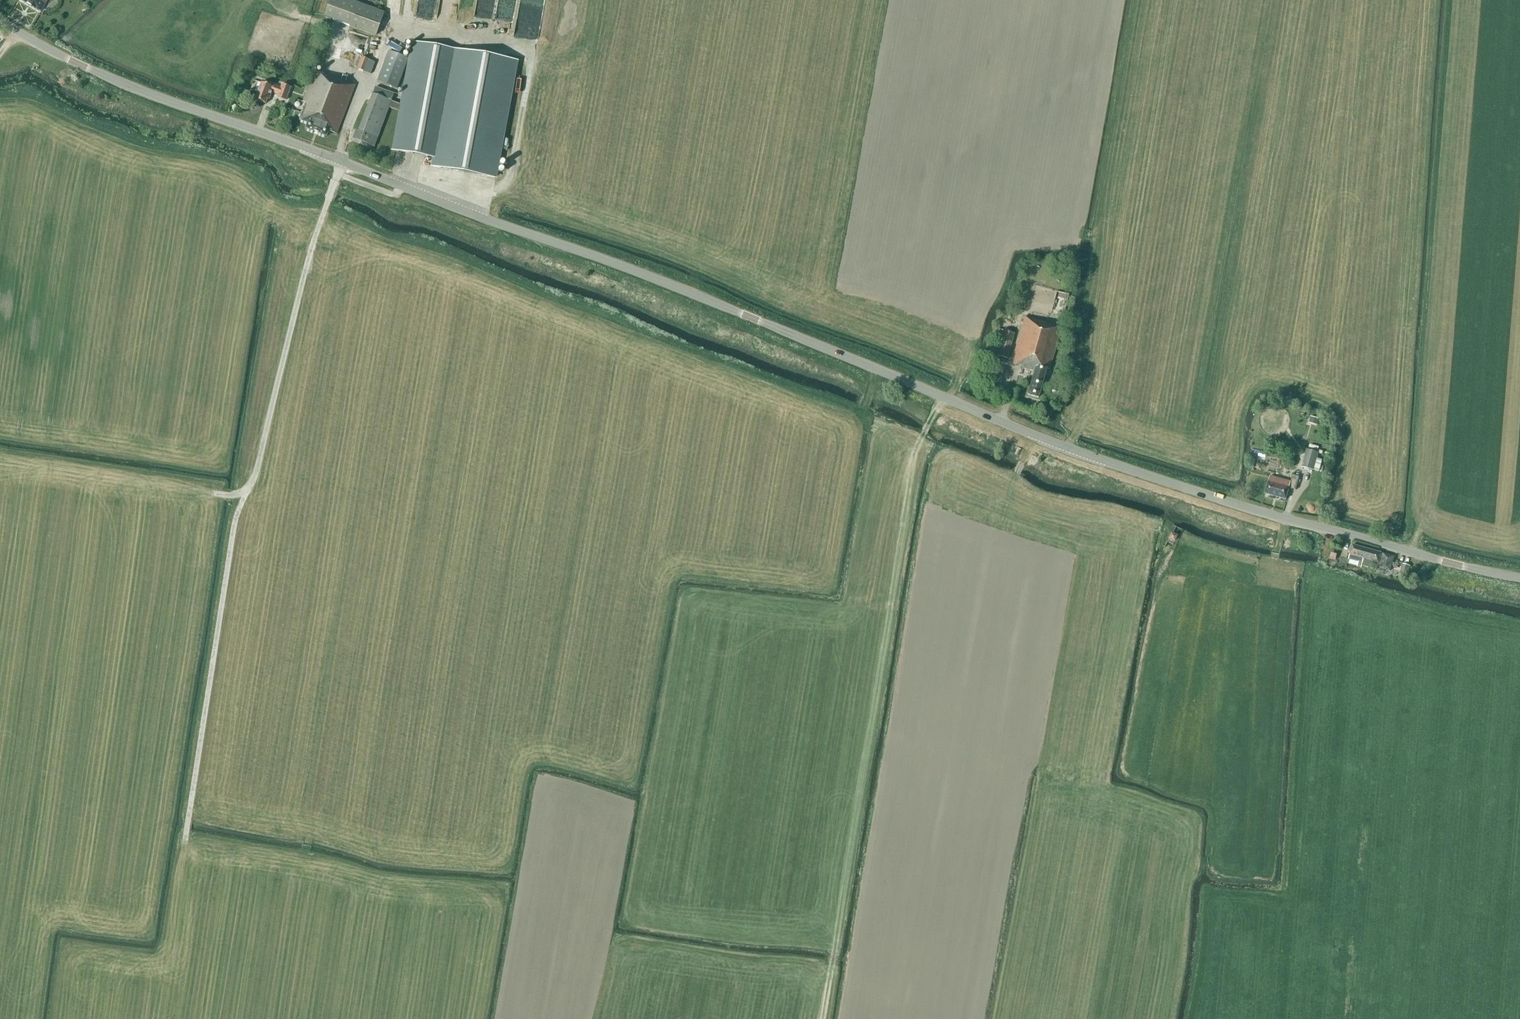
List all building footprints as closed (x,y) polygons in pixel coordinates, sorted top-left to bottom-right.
[(41,12),(48,0),(21,0),(41,12)] [(384,13),(349,0),(330,0),(324,17),(376,36),(384,13)] [(417,14),(433,16),(435,0),(419,0),(417,14)] [(402,97),(399,111),(392,150),(433,158),(432,166),(496,178),(519,61),(412,42),(402,97)] [(377,81),(397,89),(408,59),(389,51),(377,81)] [(357,69),(371,74),(375,62),(362,57),(357,69)] [(327,76),(315,72),(303,102),(306,103),(299,120),(308,123),(306,129),(326,137),(329,131),(337,134),(355,85),(346,82),(347,77),(343,75),(341,80),(328,75),(327,76)] [(270,97),(272,92),(279,95),(278,97),(286,100),(291,88),(282,85),(281,89),(274,86),(273,88),(261,83),(255,100),(266,104),(268,97),(270,97)] [(399,111),(402,97),(394,94),(375,87),(359,131),(356,130),(353,139),(374,147),(377,138),(389,108),(399,111)] [(1046,369),(1049,370),(1061,327),(1025,317),(1011,364),(1021,367),(1021,369),(1034,373),(1028,395),(1038,398),(1046,369)] [(1319,419),(1311,416),(1309,423),(1317,425),(1319,419)] [(1318,471),(1321,460),(1317,459),(1318,453),(1307,450),(1302,467),(1314,470),(1318,471)] [(1268,482),(1265,494),(1286,499),(1289,488),(1296,490),(1299,477),(1293,475),(1291,482),(1270,476),(1269,482),(1268,482)] [(1359,562),(1358,567),(1361,568),(1362,566),(1367,549),(1353,545),(1349,559),(1359,562)] [(1381,554),(1381,553),(1367,549),(1362,566),(1376,570),(1377,568),(1390,571),(1394,557),(1381,554)] [(1400,574),(1406,576),(1409,566),(1403,564),(1400,574)]
